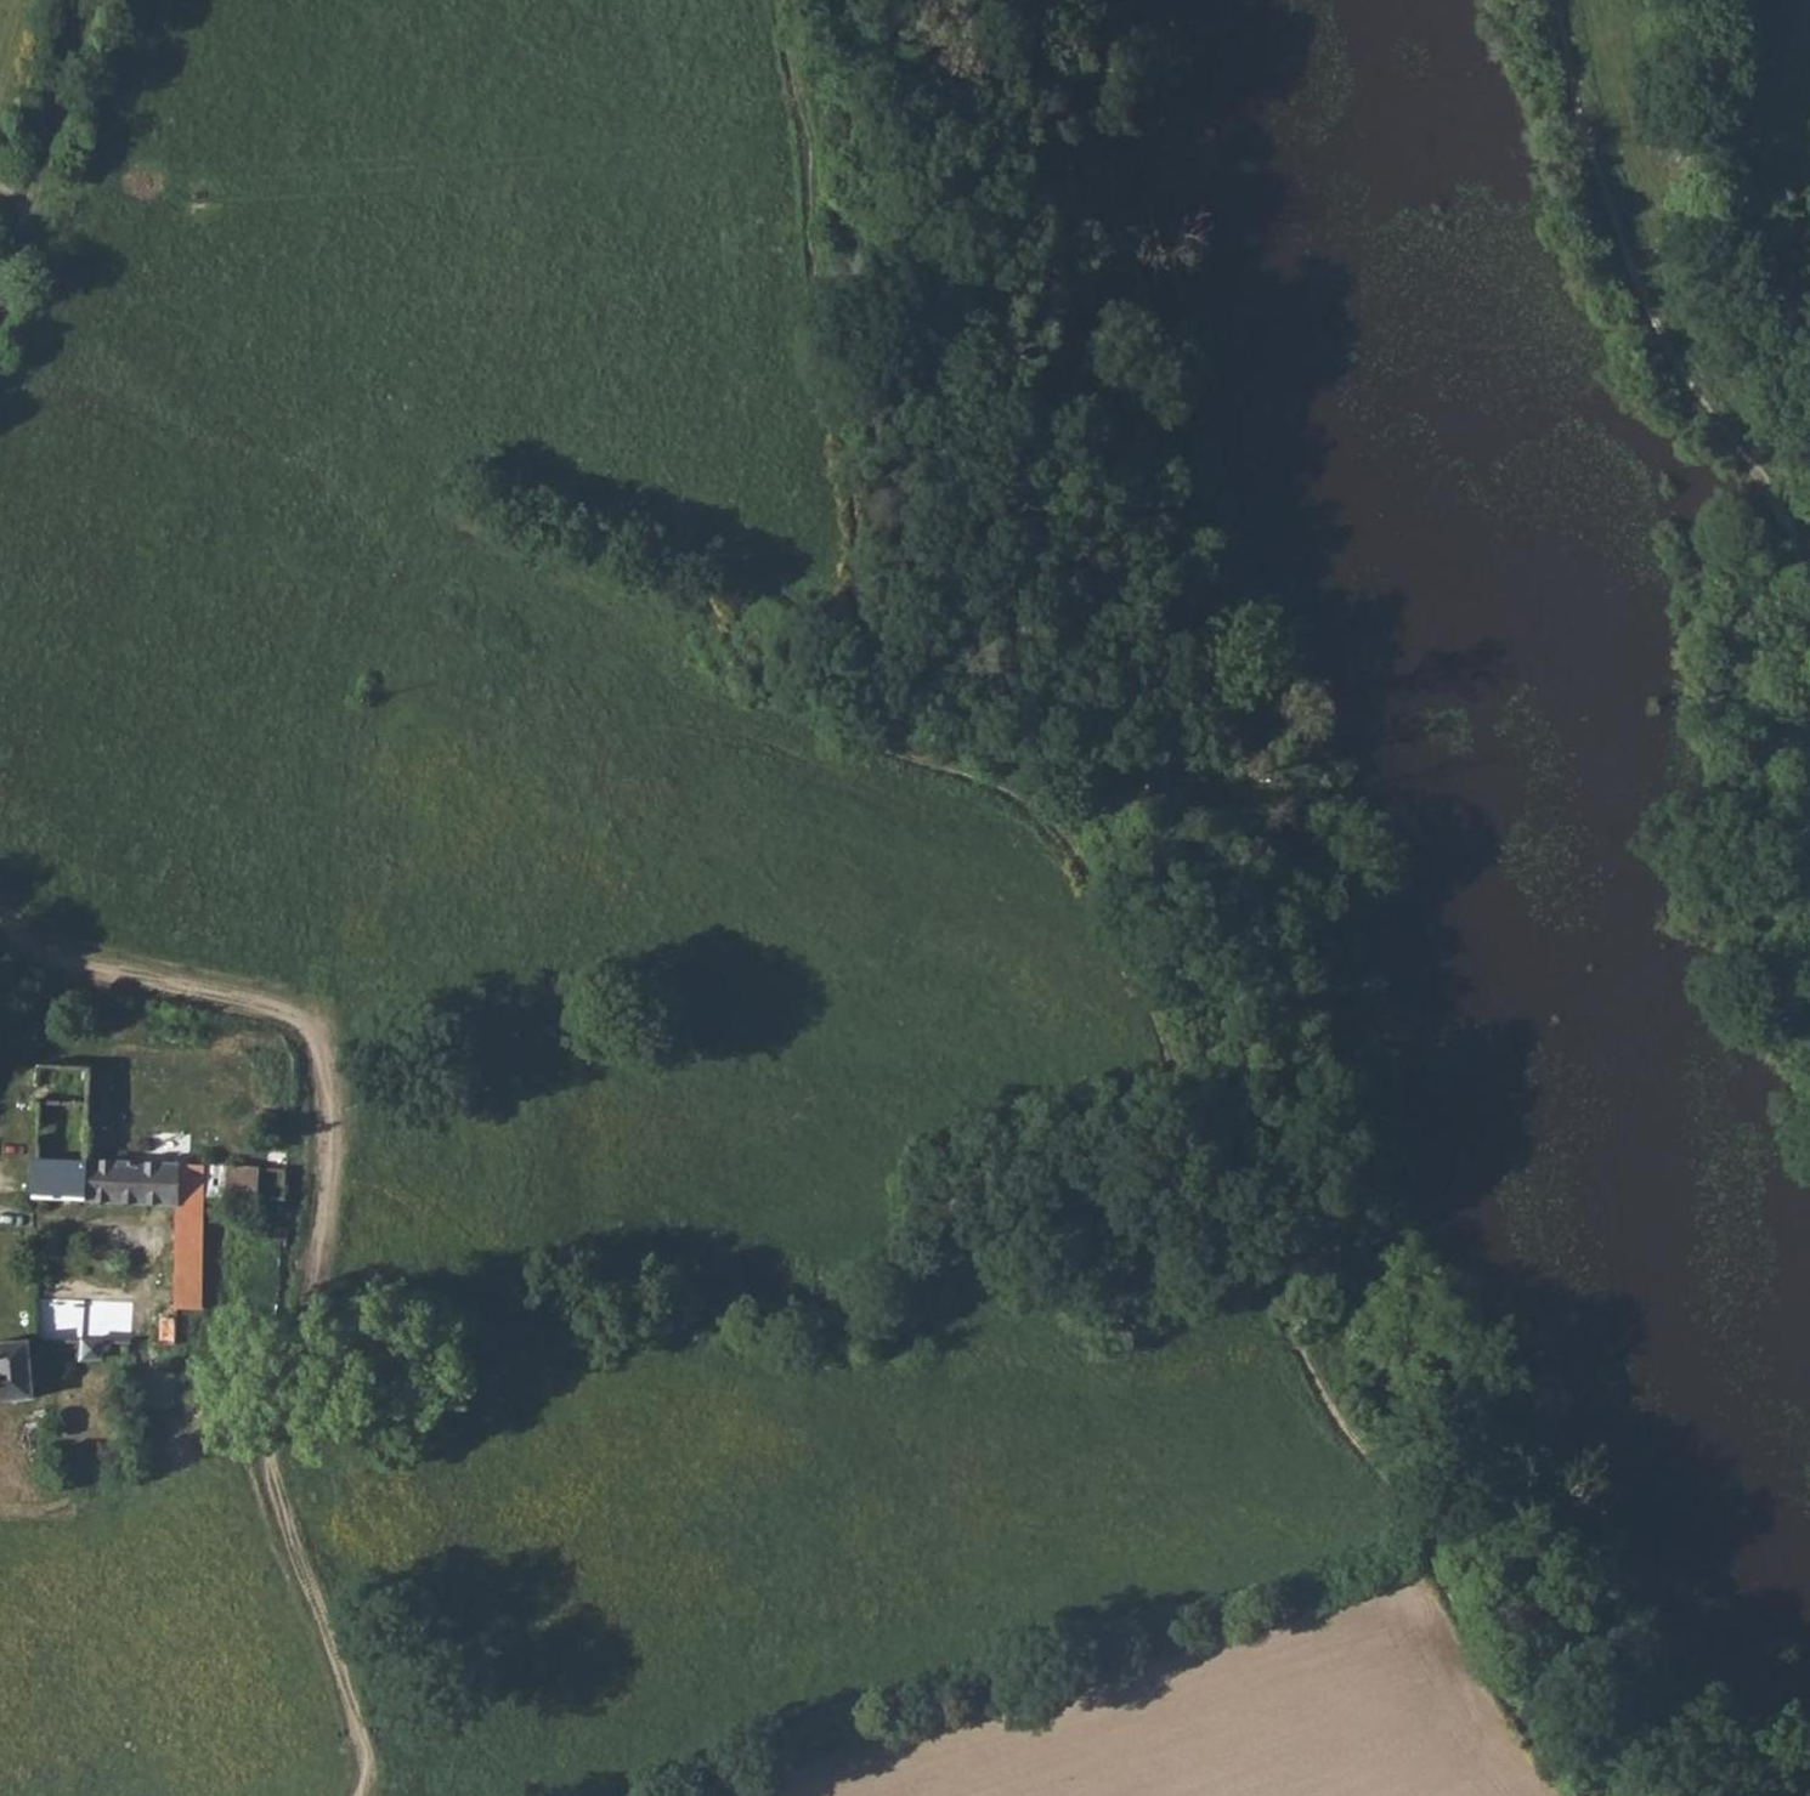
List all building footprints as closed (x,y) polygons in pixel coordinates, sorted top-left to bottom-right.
[(39,1104),(37,1156),(60,1158),(59,1201),(170,1210),(170,1314),(157,1314),(158,1348),(174,1348),(175,1316),(200,1316),(201,1170),(193,1169),(85,1159),(87,1067),(31,1064),(30,1101),(39,1104)] [(28,1155),(27,1200),(59,1201),(60,1158),(37,1156),(28,1155)] [(253,1174),(223,1172),(223,1212),(230,1217),(242,1219),(251,1210),(253,1174)] [(30,1344),(30,1341),(0,1342),(0,1399),(34,1397),(30,1344)] [(97,1346),(82,1345),(82,1361),(101,1361),(102,1346),(97,1346)]
